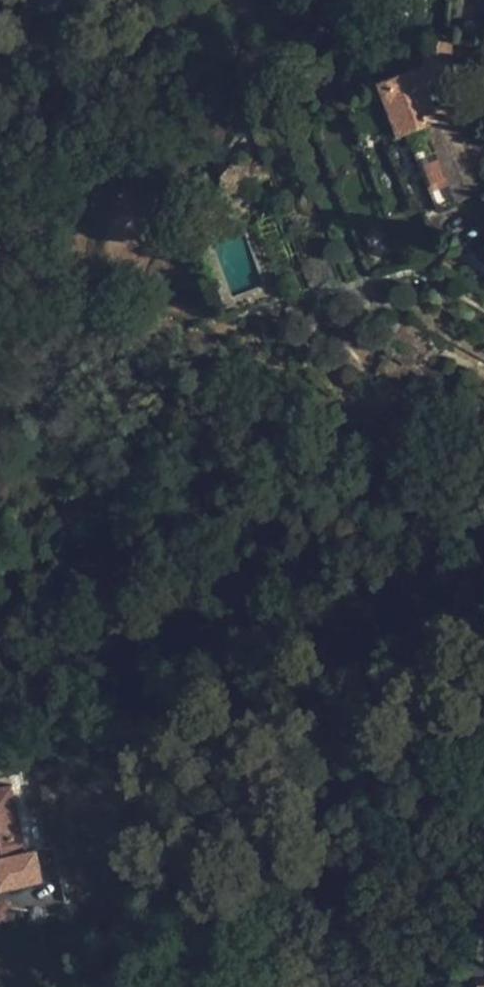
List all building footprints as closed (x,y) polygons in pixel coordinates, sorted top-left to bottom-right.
[(439,209),(481,192),(449,115),(456,112),(451,101),(451,79),(450,40),(422,41),(422,43),(423,64),(401,72),(376,81),(396,134),(407,130),(439,209)] [(423,64),(422,43),(395,52),(401,72),(423,64)] [(228,166),(224,162),(217,170),(221,173),(228,166)] [(249,179),(250,167),(229,165),(228,166),(221,173),(220,174),(219,189),(249,192),(249,179)] [(269,176),(265,165),(258,167),(262,179),(269,176)] [(262,179),(258,167),(257,168),(250,167),(249,179),(256,180),(259,179),(262,179)] [(248,292),(237,296),(242,310),(248,309),(254,308),(248,292)] [(11,786),(0,789),(0,858),(25,853),(11,786)]
